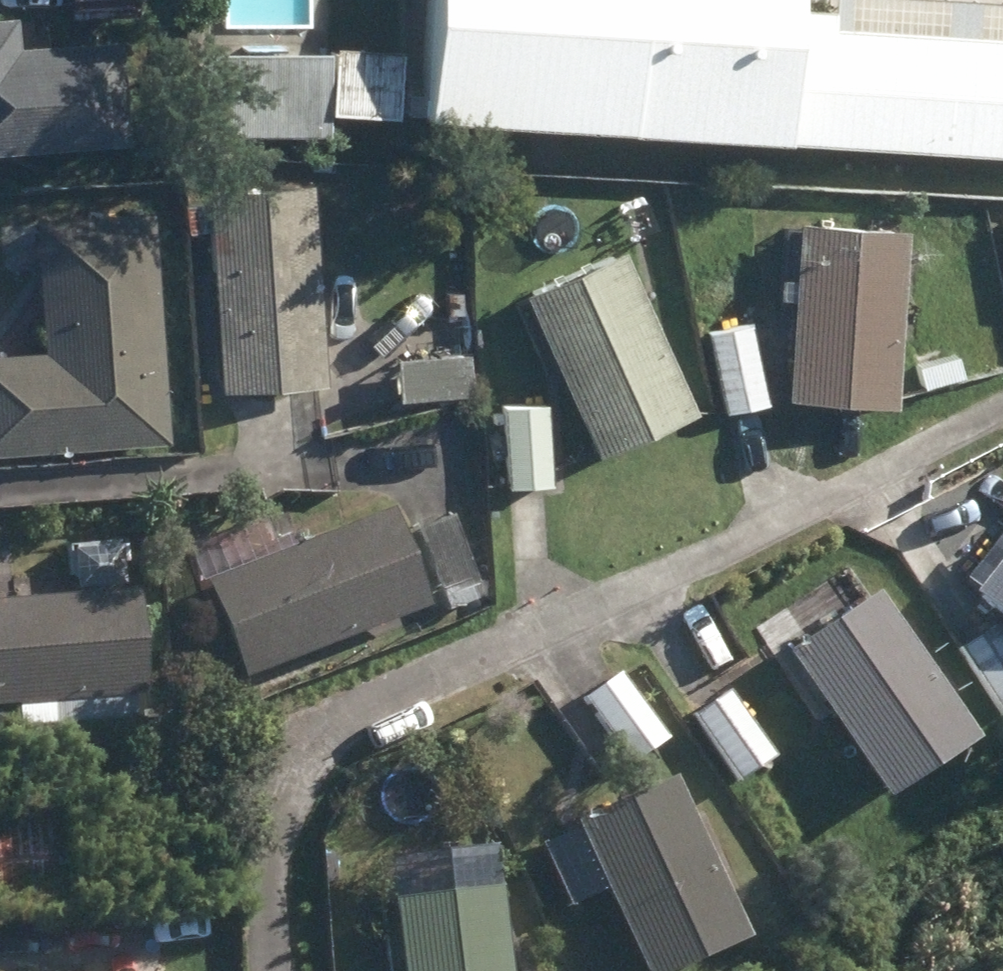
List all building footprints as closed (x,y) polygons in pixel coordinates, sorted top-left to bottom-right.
[(77,24),(143,22),(142,0),(76,0),(77,24)] [(419,122),(1002,160),(1002,17),(825,6),(825,18),(776,14),(777,0),(427,0),(419,122)] [(132,149),(124,47),(23,54),(20,23),(0,25),(0,159),(132,149)] [(321,118),(387,120),(391,58),(324,54),(321,118)] [(186,137),(313,138),(313,58),(186,57),(186,137)] [(218,235),(228,396),(329,390),(317,195),(213,202),(214,209),(189,212),(191,237),(218,235)] [(174,449),(157,217),(39,224),(49,358),(0,361),(0,459),(174,449)] [(795,409),(903,415),(913,239),(805,233),(795,409)] [(531,302),(604,462),(701,417),(628,258),(531,302)] [(715,339),(730,418),(772,410),(756,331),(715,339)] [(403,367),(405,404),(476,399),(475,363),(403,367)] [(511,414),(515,493),(556,490),(551,412),(511,414)] [(419,533),(446,601),(484,585),(458,517),(419,533)] [(212,590),(249,688),(436,616),(398,519),(212,590)] [(1002,605),(1002,569),(986,591),(1002,605)] [(798,656),(895,799),(983,740),(886,597),(798,656)] [(153,701),(144,599),(0,611),(0,715),(153,701)] [(1002,710),(1002,631),(1000,627),(964,651),(1002,710)] [(589,703),(637,766),(672,738),(624,677),(589,703)] [(698,721),(743,784),(779,758),(734,695),(698,721)] [(650,970),(679,970),(754,936),(682,780),(582,825),(650,970)] [(72,901),(70,823),(0,825),(0,903),(72,901)] [(410,970),(517,970),(509,889),(403,899),(410,970)]
